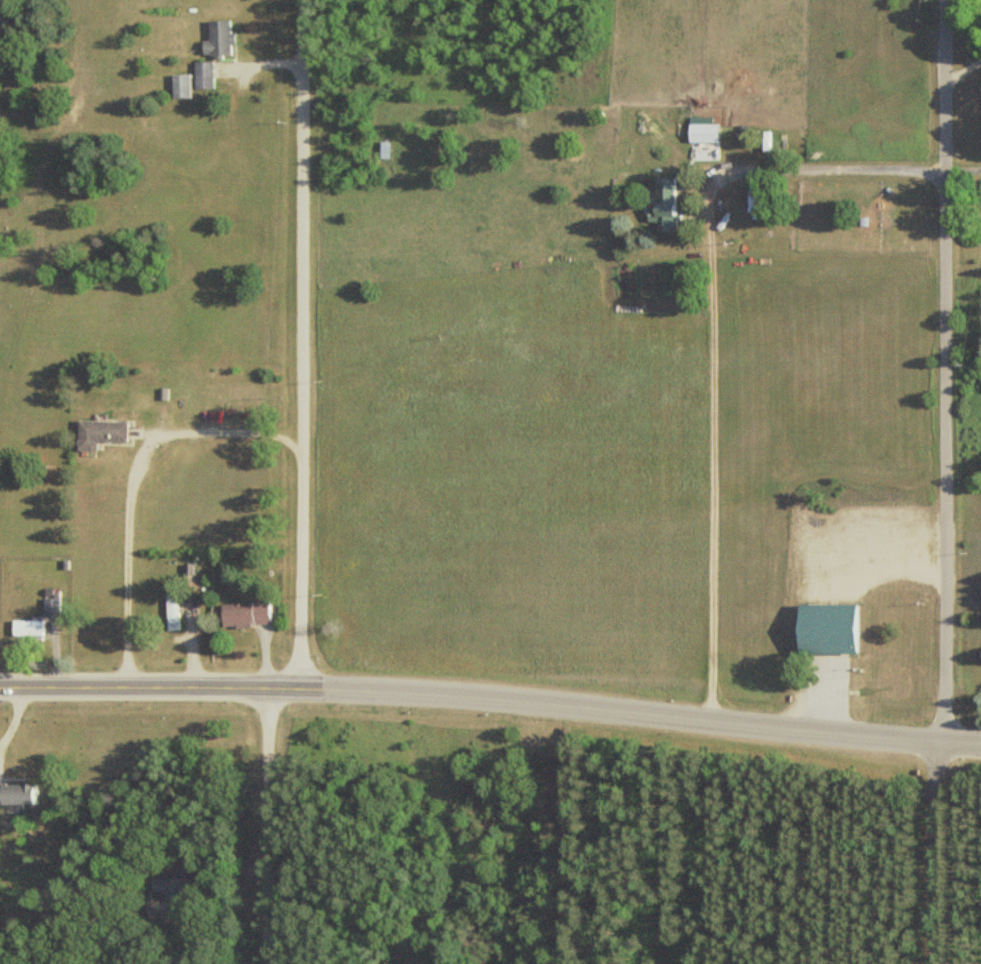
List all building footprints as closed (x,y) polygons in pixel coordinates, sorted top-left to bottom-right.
[(205,41),(199,41),(199,57),(230,56),(229,20),(205,21),(205,41)] [(192,88),(211,88),(211,61),(192,61),(192,88)] [(187,75),(169,75),(169,98),(187,98),(187,75)] [(716,143),(716,123),(686,123),(687,143),(716,143)] [(125,422),(75,422),(75,452),(95,452),(95,443),(125,443),(125,422)] [(175,593),(164,593),(164,631),(175,631),(175,593)] [(792,605),(791,655),(854,656),(855,601),(845,601),(845,595),(801,594),(801,605),(792,605)] [(41,618),(59,618),(59,599),(41,599),(41,618)] [(219,627),(267,626),(267,604),(219,604),(219,627)] [(41,621),(10,621),(10,638),(41,638),(41,621)] [(36,806),(36,783),(0,783),(0,806),(36,806)]
